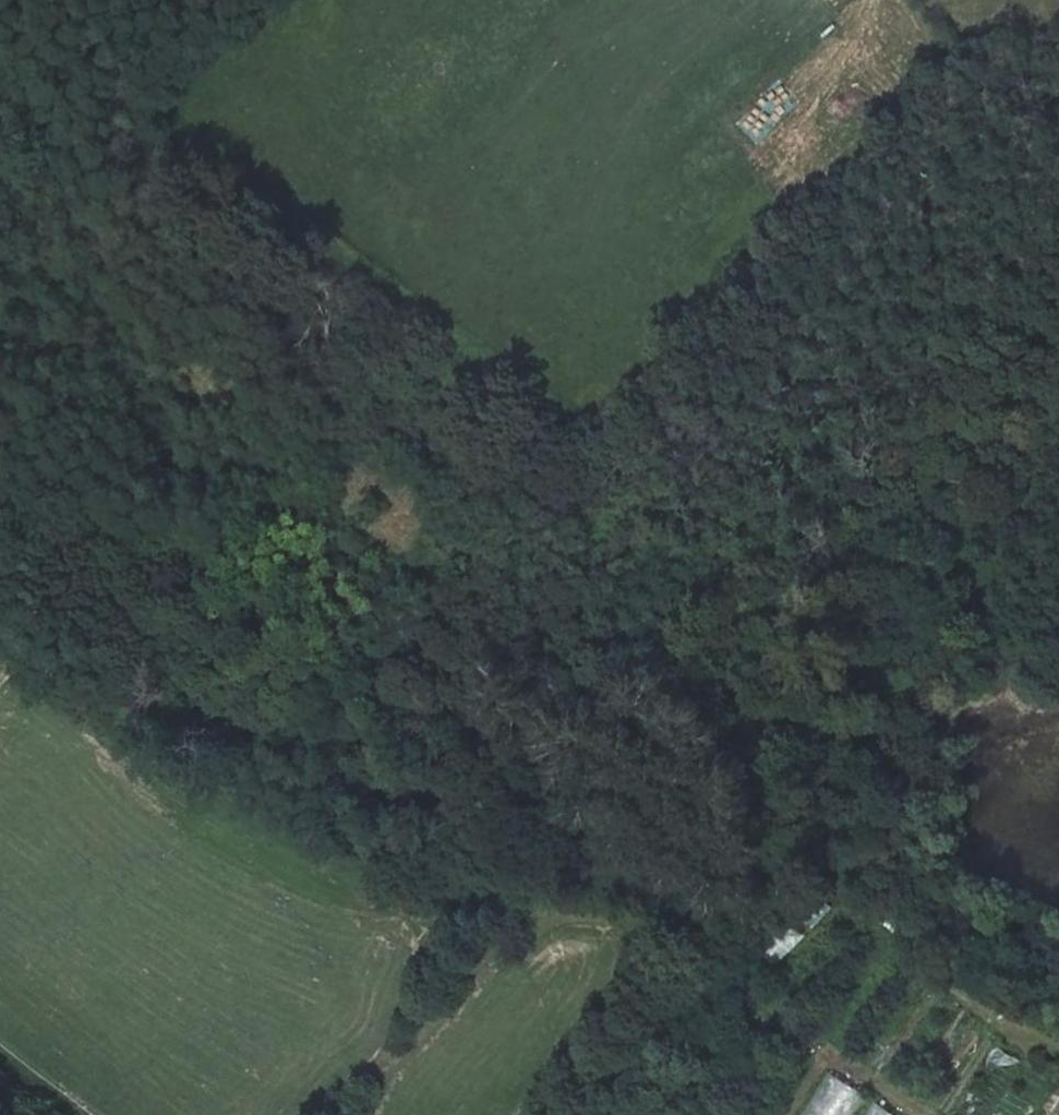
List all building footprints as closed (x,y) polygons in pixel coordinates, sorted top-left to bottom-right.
[(1020,1062),(1004,1052),(962,1114),(985,1114),(1020,1062)] [(797,1114),(849,1114),(862,1092),(823,1070),(797,1114)] [(863,1114),(896,1114),(871,1101),(863,1114)]
